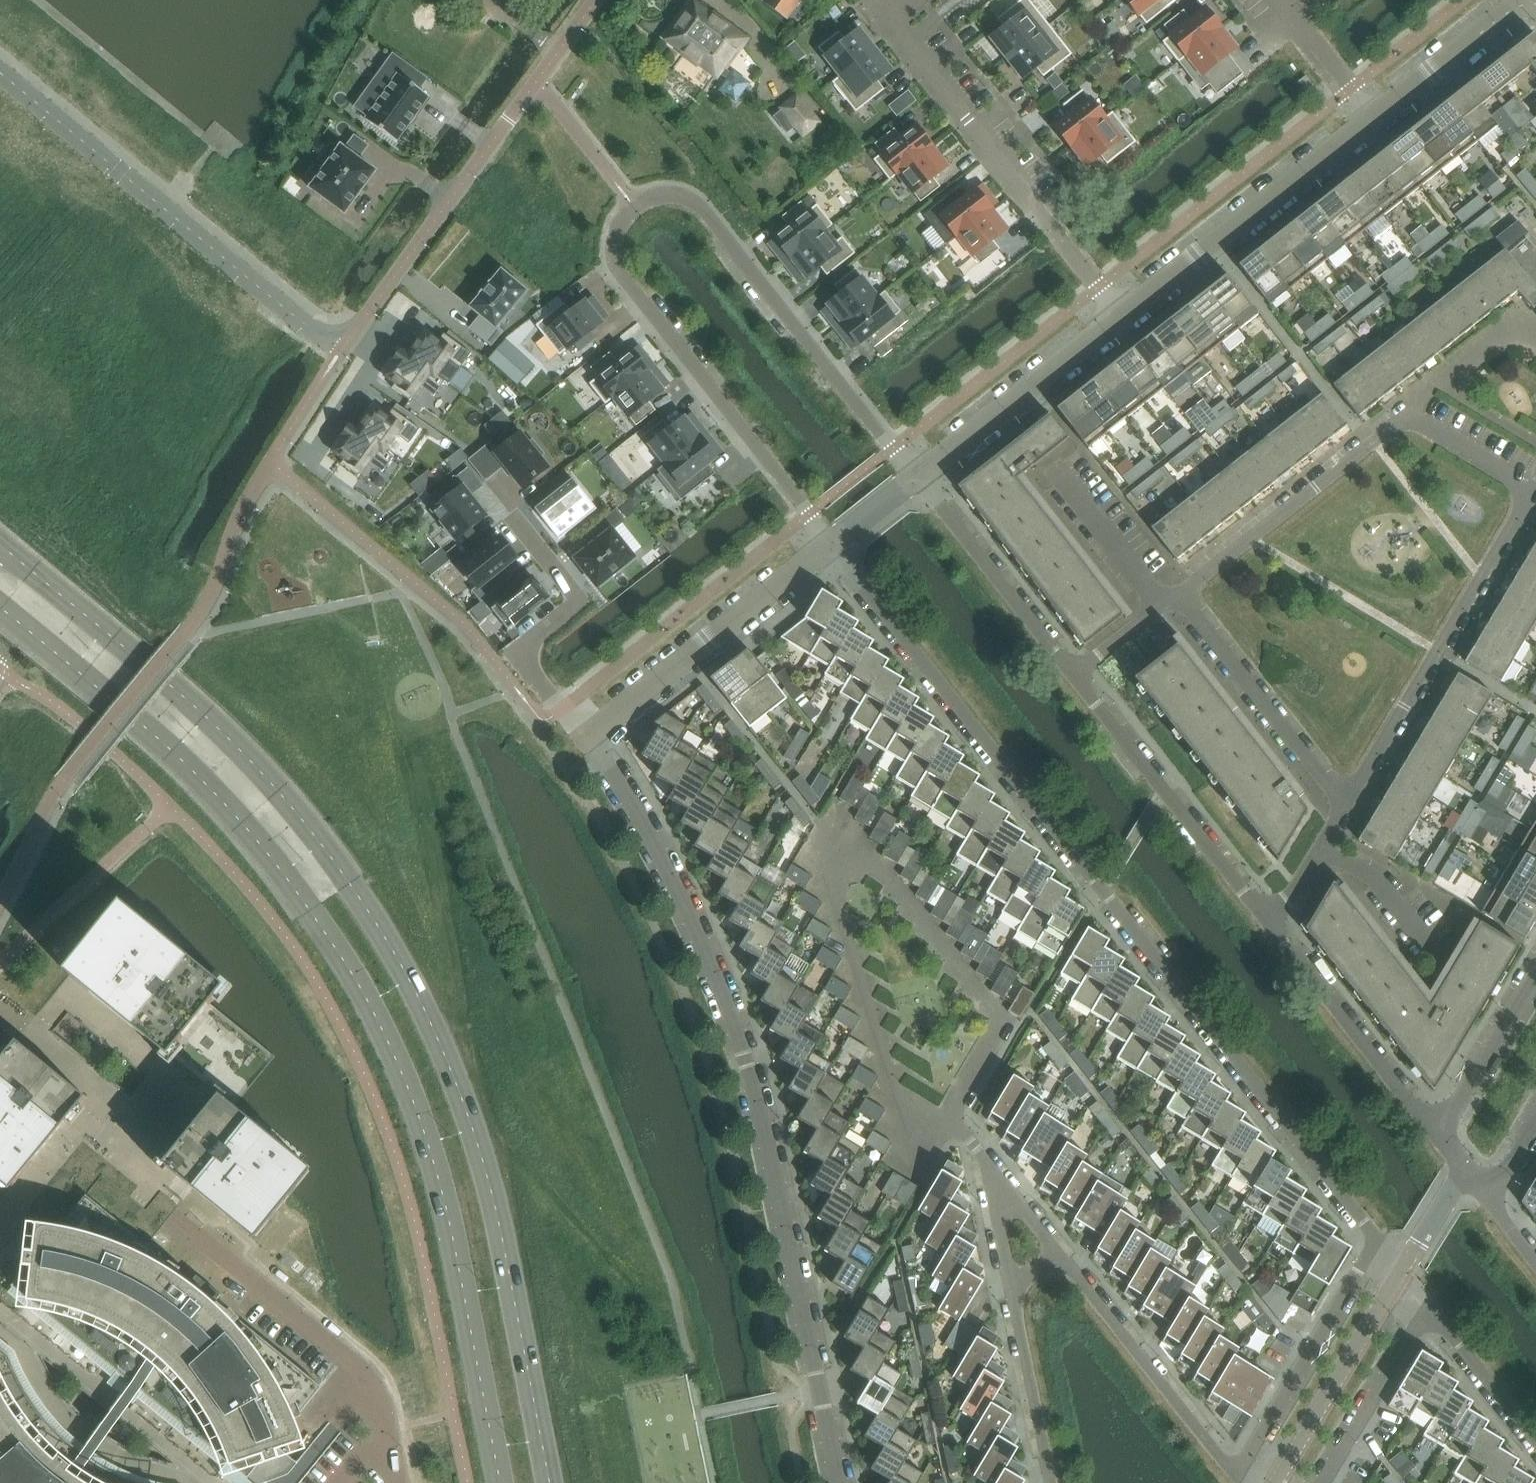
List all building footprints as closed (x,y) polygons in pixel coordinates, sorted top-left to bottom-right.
[(799,0),(767,0),(765,3),(786,18),(799,0)] [(991,39),(1007,59),(1049,26),(1029,0),(1022,0),(998,19),(1005,28),(991,39)] [(1160,0),(1127,0),(1146,24),(1167,8),(1160,0)] [(721,67),(742,40),(695,5),(669,40),(686,52),(683,56),(696,66),(699,62),(716,75),(718,73),(727,80),(719,91),(735,103),(749,84),(733,72),(731,75),(721,67)] [(1171,35),(1162,42),(1178,63),(1186,56),(1221,30),(1205,9),(1191,20),(1183,11),(1164,26),(1171,35)] [(1049,26),(1007,59),(1022,78),(1036,68),(1043,77),(1072,55),(1049,26)] [(1186,56),(1178,63),(1201,91),(1209,85),(1218,96),(1244,76),(1227,55),(1236,48),(1221,30),(1186,56)] [(840,77),(875,50),(859,31),(846,41),(838,32),(818,48),(840,77)] [(1535,61),(1535,36),(1534,33),(1500,60),(1516,79),(1530,67),(1529,66),(1535,61)] [(884,90),(877,81),(890,70),(875,50),(840,77),(832,83),(856,112),(884,90)] [(397,142),(429,97),(419,90),(427,80),(393,55),(372,84),(384,93),(367,117),(365,120),(397,142)] [(1482,107),(1516,79),(1500,60),(1466,86),(1482,107)] [(1315,89),(1306,76),(1297,82),(1307,95),(1315,89)] [(1499,129),(1482,107),(1466,86),(1464,88),(1466,89),(1461,93),(1459,92),(1447,102),(1480,144),(1499,129)] [(1104,119),(1082,91),(1062,107),(1069,116),(1055,127),(1071,146),(1104,119)] [(820,123),(797,95),(780,109),(803,137),(820,123)] [(1507,116),(1521,104),(1515,97),(1501,109),(1507,116)] [(1480,144),(1447,102),(1445,103),(1446,104),(1429,118),(1461,158),(1480,144)] [(1513,123),(1527,111),(1521,104),(1507,116),(1513,123)] [(1519,131),(1533,119),(1527,111),(1513,123),(1519,131)] [(1107,165),(1136,142),(1112,112),(1104,119),(1071,146),(1086,166),(1100,155),(1107,165)] [(1461,158),(1429,118),(1410,133),(1442,173),(1461,158)] [(898,174),(931,147),(916,127),(902,138),(894,129),(875,144),(882,153),(874,160),(890,181),(898,174)] [(1527,145),(1517,132),(1508,140),(1513,145),(1518,152),(1527,145)] [(1442,173),(1410,133),(1392,148),(1423,188),(1442,173)] [(327,165),(310,189),(345,214),(376,171),(358,159),(367,146),(354,137),(345,149),(341,146),(338,150),(330,145),(320,160),(327,165)] [(1520,154),(1518,152),(1513,145),(1500,155),(1508,164),(1520,154)] [(933,177),(947,166),(931,147),(898,174),(912,193),(913,193),(920,202),(940,187),(933,177)] [(1423,188),(1392,148),(1373,162),(1404,202),(1423,188)] [(1404,202),(1373,162),(1354,177),(1385,217),(1404,202)] [(1535,181),(1525,169),(1516,176),(1526,188),(1535,181)] [(1385,217),(1354,177),(1335,192),(1366,232),(1385,217)] [(1493,200),(1506,189),(1498,180),(1486,190),(1493,200)] [(1535,181),(1526,188),(1535,201),(1535,200),(1535,183),(1535,181)] [(934,207),(923,215),(941,237),(946,245),(956,237),(991,210),(975,190),(971,193),(963,184),(954,191),(934,207)] [(1366,232),(1335,192),(1317,206),(1316,205),(1315,205),(1347,246),(1366,232)] [(1474,214),(1486,205),(1479,195),(1467,205),(1474,214)] [(825,232),(833,225),(817,205),(808,212),(801,203),(782,218),(789,227),(775,238),(775,239),(769,244),(778,256),(784,250),(790,258),(825,232)] [(1347,246),(1315,205),(1313,206),(1315,208),(1310,212),(1308,210),(1296,220),(1328,261),(1347,246)] [(1462,224),(1474,214),(1467,205),(1454,215),(1462,224)] [(1485,228),(1499,217),(1492,208),(1478,219),(1485,228)] [(991,210),(956,237),(972,256),(973,255),(980,265),(999,250),(992,240),(1006,229),(991,210)] [(1470,239),(1485,228),(1478,219),(1463,230),(1470,239)] [(1328,261),(1296,220),(1295,221),(1296,223),(1291,227),(1290,225),(1277,235),(1309,276),(1328,261)] [(1436,244),(1449,234),(1441,225),(1429,235),(1436,244)] [(1517,291),(1533,310),(1534,309),(1534,308),(1535,307),(1535,242),(1528,231),(1408,325),(1433,358),(1517,291)] [(855,254),(842,237),(834,243),(825,232),(790,258),(796,265),(789,271),(798,282),(805,277),(806,278),(820,267),(827,276),(855,254)] [(1309,276),(1277,235),(1276,236),(1277,238),(1272,242),(1271,240),(1258,250),(1290,290),(1309,276)] [(1424,254),(1436,244),(1429,235),(1417,245),(1424,254)] [(1447,258),(1462,247),(1454,237),(1440,249),(1447,258)] [(1433,269),(1447,258),(1440,249),(1425,260),(1433,269)] [(1290,290),(1258,250),(1257,251),(1258,253),(1253,257),(1252,255),(1238,266),(1270,305),(1290,290)] [(1400,276),(1413,266),(1405,257),(1393,267),(1400,276)] [(1408,285),(1422,274),(1415,265),(1413,266),(1400,276),(1408,285)] [(1388,285),(1400,276),(1393,267),(1381,276),(1388,285)] [(878,299),(855,269),(834,286),(842,295),(828,306),(829,307),(822,312),(831,323),(838,318),(843,325),(878,299)] [(472,306),(471,308),(472,309),(473,309),(481,316),(471,328),(491,346),(502,332),(497,328),(497,327),(525,293),(527,291),(525,290),(503,272),(502,271),(500,272),(501,272),(491,284),(490,284),(481,294),(482,295),(472,306)] [(1259,314),(1227,274),(1226,275),(1227,277),(1222,281),(1221,279),(1208,290),(1239,329),(1259,314)] [(1393,297),(1408,285),(1400,276),(1388,285),(1386,287),(1393,297)] [(1361,303),(1373,294),(1366,285),(1354,294),(1361,303)] [(1239,329),(1208,290),(1207,290),(1208,292),(1203,296),(1202,294),(1189,304),(1220,344),(1239,329)] [(885,292),(878,299),(843,325),(849,333),(843,338),(852,349),(858,344),(859,345),(867,339),(874,348),(875,348),(883,358),(892,350),(884,340),(908,321),(885,292)] [(1349,313),(1361,303),(1354,294),(1342,304),(1349,313)] [(1370,315),(1384,304),(1379,297),(1364,308),(1370,315)] [(608,317),(599,306),(592,311),(586,302),(572,313),(565,304),(536,326),(560,356),(575,344),(580,351),(595,339),(590,332),(602,323),(601,322),(608,317)] [(1220,344),(1189,304),(1188,305),(1189,307),(1184,311),(1183,309),(1170,319),(1202,359),(1220,344)] [(1356,326),(1370,315),(1364,308),(1350,319),(1356,326)] [(1323,333),(1336,323),(1329,314),(1316,324),(1323,333)] [(1202,359),(1170,319),(1169,320),(1170,322),(1165,326),(1164,324),(1151,334),(1182,374),(1202,359)] [(1311,343),(1323,333),(1316,324),(1304,334),(1311,343)] [(1433,358),(1408,325),(1390,340),(1415,372),(1433,358)] [(1332,345),(1347,333),(1341,326),(1327,338),(1332,345)] [(425,333),(408,355),(445,382),(449,385),(469,358),(472,354),(444,334),(438,342),(425,333)] [(1182,374),(1151,334),(1150,335),(1152,336),(1147,340),(1145,339),(1132,349),(1164,389),(1182,374)] [(1318,356),(1332,345),(1327,338),(1312,349),(1318,356)] [(1415,372),(1390,340),(1371,355),(1396,387),(1415,372)] [(613,398),(647,371),(641,363),(648,358),(639,347),(632,352),(631,351),(617,362),(610,353),(591,368),(598,377),(590,384),(606,405),(613,398)] [(1164,389),(1132,349),(1131,350),(1132,351),(1115,365),(1145,404),(1164,389)] [(396,363),(386,376),(396,383),(392,388),(410,401),(420,387),(434,397),(445,382),(408,355),(403,351),(402,353),(402,352),(396,361),(395,362),(396,363)] [(1273,372),(1286,362),(1279,353),(1266,363),(1273,372)] [(1396,387),(1371,355),(1352,370),(1377,402),(1396,387)] [(1145,404),(1115,365),(1096,380),(1126,418),(1145,404)] [(1283,384),(1297,372),(1291,365),(1277,377),(1283,384)] [(1254,387),(1267,378),(1260,369),(1247,378),(1254,387)] [(1377,402),(1352,370),(1333,385),(1358,417),(1377,402)] [(648,401),(662,390),(662,389),(668,384),(659,373),(653,378),(647,371),(613,398),(628,417),(629,417),(636,426),(656,411),(648,401)] [(1242,397),(1254,387),(1247,378),(1235,388),(1242,397)] [(1126,418),(1096,380),(1078,394),(1077,392),(1076,393),(1107,433),(1126,418)] [(1264,399),(1278,387),(1272,380),(1258,392),(1264,399)] [(1249,410),(1264,399),(1258,392),(1244,403),(1249,410)] [(1107,433),(1076,393),(1075,394),(1076,396),(1071,400),(1070,398),(1056,409),(1088,449),(1107,433)] [(1346,425),(1322,394),(1303,409),(1328,441),(1348,426),(1347,424),(1346,425)] [(1218,419),(1230,410),(1223,401),(1211,410),(1218,419)] [(1224,426),(1239,415),(1233,407),(1230,410),(1218,419),(1224,426)] [(374,408),(357,431),(386,453),(398,437),(411,446),(422,431),(393,409),(387,417),(374,408)] [(1328,441),(1303,409),(1284,423),(1309,456),(1328,441)] [(1206,429),(1218,419),(1211,410),(1199,420),(1206,429)] [(503,411),(493,419),(502,430),(511,423),(503,411)] [(700,438),(694,431),(701,426),(692,414),(685,420),(685,419),(671,430),(663,420),(644,436),(651,445),(666,465),(700,438)] [(1131,613),(1075,542),(1022,475),(1069,439),(1049,414),(1002,452),(957,487),(1083,647),(1123,616),(1125,618),(1131,613)] [(493,419),(484,426),(492,438),(502,430),(493,419)] [(1210,437),(1224,426),(1218,419),(1206,429),(1204,430),(1210,437)] [(1309,456),(1284,423),(1265,438),(1290,471),(1309,456)] [(344,438),(335,452),(344,459),(341,464),(359,477),(369,462),(383,472),(393,458),(386,453),(357,431),(352,427),(351,428),(350,428),(349,429),(350,429),(345,435),(344,436),(345,436),(344,437),(344,438)] [(1179,446),(1191,437),(1184,428),(1172,437),(1179,446)] [(548,468),(539,457),(543,454),(533,441),(529,445),(520,434),(497,452),(489,443),(468,460),(485,482),(505,466),(523,488),(548,468)] [(1167,456),(1179,446),(1172,437),(1160,447),(1167,456)] [(702,469),(715,458),(715,457),(722,452),(713,441),(706,446),(700,438),(666,465),(681,485),(682,484),(689,494),(709,478),(702,469)] [(1290,471),(1265,438),(1246,453),(1271,486),(1290,471)] [(1188,458),(1203,447),(1197,440),(1183,451),(1188,458)] [(1174,469),(1188,458),(1183,451),(1168,462),(1174,469)] [(1271,486),(1246,453),(1227,468),(1252,501),(1271,486)] [(1142,476),(1134,467),(1127,458),(1115,468),(1129,486),(1142,476)] [(1142,476),(1154,467),(1147,458),(1134,467),(1142,476)] [(471,496),(483,486),(468,468),(456,478),(454,476),(430,495),(438,506),(432,510),(457,541),(487,517),(471,496)] [(1252,501),(1227,468),(1208,483),(1233,516),(1252,501)] [(1151,488),(1165,476),(1159,469),(1145,481),(1151,488)] [(429,470),(419,478),(428,489),(438,482),(429,470)] [(553,490),(569,477),(564,471),(548,483),(553,490)] [(419,478),(410,486),(419,497),(428,489),(419,478)] [(535,509),(559,540),(597,509),(572,479),(535,509)] [(1136,499),(1151,488),(1145,481),(1131,492),(1136,499)] [(1233,516),(1208,483),(1189,498),(1214,531),(1233,516)] [(1214,531),(1189,498),(1170,513),(1195,546),(1214,531)] [(597,588),(635,558),(613,530),(625,521),(616,509),(591,529),(599,540),(574,559),(597,588)] [(1195,546),(1170,513),(1151,528),(1176,561),(1195,546)] [(517,558),(500,536),(490,545),(488,543),(475,554),(478,558),(463,571),(478,590),(474,593),(481,602),(506,582),(498,573),(517,558)] [(1526,558),(1535,564),(1535,542),(1526,558)] [(1526,558),(1514,579),(1535,592),(1535,564),(1526,558)] [(522,571),(484,601),(508,631),(549,598),(533,577),(529,580),(522,571)] [(1514,579),(1502,599),(1535,619),(1535,592),(1514,579)] [(809,655),(837,610),(838,611),(843,603),(822,590),(806,619),(781,638),(782,639),(809,655)] [(1502,599),(1490,619),(1525,641),(1535,622),(1535,619),(1502,599)] [(826,675),(853,629),(854,630),(859,623),(838,611),(837,610),(809,655),(829,667),(825,675),(826,675)] [(1525,641),(1490,619),(1477,640),(1513,661),(1525,641)] [(841,694),(868,649),(869,649),(874,642),(854,630),(853,629),(826,675),(844,686),(840,694),(841,694)] [(1304,794),(1255,732),(1201,664),(1177,633),(1171,638),(1176,645),(1134,679),(1135,680),(1140,677),(1221,780),(1279,854),(1276,859),(1277,861),(1307,811),(1298,799),(1304,794)] [(1500,683),(1513,661),(1477,640),(1464,662),(1466,663),(1466,662),(1500,683)] [(787,699),(772,679),(748,649),(740,656),(730,664),(769,713),(787,699)] [(851,721),(883,668),(884,669),(889,661),(869,649),(868,649),(841,694),(859,705),(850,720),(851,721)] [(769,713),(730,664),(711,678),(750,728),(769,713)] [(866,740),(898,687),(900,688),(904,680),(884,669),(883,668),(851,721),(870,732),(865,740),(866,740)] [(794,681),(784,669),(776,676),(785,688),(794,681)] [(1480,716),(1493,694),(1458,673),(1445,695),(1480,716)] [(804,694),(794,681),(785,688),(795,701),(804,694)] [(713,697),(703,685),(696,690),(706,703),(713,697)] [(886,752),(913,706),(915,707),(919,699),(900,688),(898,687),(866,740),(886,752)] [(1480,716),(1445,695),(1432,716),(1468,736),(1480,716)] [(723,710),(713,697),(706,703),(716,716),(723,710)] [(820,714),(810,702),(801,709),(811,721),(820,714)] [(897,778),(929,725),(930,726),(934,719),(915,707),(913,706),(886,752),(905,763),(896,778),(897,778)] [(662,767),(679,740),(679,741),(687,727),(665,714),(649,727),(656,731),(642,755),(661,767),(662,767)] [(1468,736),(1432,716),(1420,736),(1456,757),(1468,736)] [(1515,736),(1524,721),(1517,716),(1507,732),(1515,736)] [(741,733),(731,720),(724,726),(734,739),(741,733)] [(912,798),(944,744),(945,745),(949,738),(930,726),(929,725),(897,778),(915,790),(911,797),(912,798)] [(1535,736),(1535,731),(1528,726),(1520,739),(1530,745),(1535,736)] [(801,749),(810,735),(800,729),(792,743),(801,749)] [(1506,752),(1515,736),(1507,732),(1498,748),(1506,752)] [(751,745),(741,733),(734,739),(744,751),(751,745)] [(1456,757),(1420,736),(1408,757),(1443,778),(1456,757)] [(1522,759),(1530,745),(1520,739),(1512,753),(1522,759)] [(676,789),(697,753),(698,755),(699,753),(679,741),(679,740),(662,767),(661,767),(656,776),(675,788),(676,789)] [(793,763),(801,749),(792,743),(784,758),(793,763)] [(931,809),(959,764),(960,764),(964,757),(945,745),(944,744),(912,798),(931,809)] [(690,811),(710,777),(710,778),(717,766),(698,755),(697,753),(676,789),(675,788),(669,799),(689,810),(690,811)] [(1443,778),(1408,757),(1396,777),(1431,798),(1443,778)] [(1491,778),(1500,762),(1492,757),(1483,773),(1491,778)] [(772,771),(762,759),(754,765),(764,777),(772,771)] [(947,829),(974,783),(975,784),(980,776),(960,764),(959,764),(931,809),(950,821),(946,828),(947,829)] [(1506,786),(1514,773),(1503,767),(1495,780),(1506,786)] [(782,784),(772,771),(764,777),(774,790),(782,784)] [(1481,793),(1491,778),(1483,773),(1474,789),(1481,793)] [(852,807),(867,782),(854,774),(840,799),(852,807)] [(810,788),(801,776),(792,782),(802,794),(810,788)] [(702,835),(722,801),(730,790),(710,778),(710,777),(690,811),(689,810),(682,822),(701,834),(702,835)] [(1431,798),(1396,777),(1383,798),(1419,819),(1431,798)] [(1498,800),(1506,786),(1495,780),(1487,794),(1498,800)] [(957,855),(989,802),(990,803),(995,796),(975,784),(974,783),(947,829),(965,840),(956,855),(957,855)] [(820,800),(810,788),(802,794),(812,807),(820,800)] [(867,826),(882,801),(870,794),(855,818),(867,826)] [(802,810),(792,797),(785,803),(794,816),(802,810)] [(1419,819),(1383,798),(1371,818),(1406,839),(1419,819)] [(1468,820),(1476,807),(1478,804),(1470,800),(1461,816),(1468,820)] [(731,834),(743,813),(722,801),(702,835),(701,834),(695,846),(714,858),(715,858),(730,833),(731,834)] [(977,867),(1004,822),(1005,822),(1010,815),(990,803),(989,802),(957,855),(977,867)] [(1478,826),(1486,813),(1476,807),(1468,820),(1478,826)] [(812,822),(802,810),(794,816),(804,828),(812,822)] [(882,845),(897,820),(885,813),(870,838),(882,845)] [(1460,834),(1468,820),(1461,816),(1451,831),(1459,836),(1460,834)] [(1394,861),(1406,839),(1371,818),(1358,840),(1359,841),(1360,841),(1394,861)] [(1470,840),(1478,826),(1468,820),(1460,834),(1470,840)] [(988,894),(1019,841),(1021,841),(1025,834),(1005,822),(1004,822),(977,867),(995,878),(986,893),(988,894)] [(1530,829),(1518,850),(1535,861),(1535,833),(1530,829)] [(897,864),(912,839),(900,832),(885,857),(897,864)] [(743,858),(750,846),(731,834),(730,833),(715,858),(714,858),(707,869),(727,882),(742,858),(743,858)] [(1441,860),(1451,844),(1443,840),(1433,855),(1441,860)] [(1003,913),(1034,860),(1036,861),(1040,853),(1021,841),(1019,841),(988,894),(1006,905),(1002,912),(1003,913)] [(1456,869),(1464,855),(1454,849),(1446,863),(1456,869)] [(1518,850),(1506,871),(1535,889),(1535,861),(1518,850)] [(913,883),(927,859),(915,851),(900,876),(913,883)] [(1432,876),(1441,860),(1433,855),(1424,871),(1432,876)] [(739,906),(757,876),(758,877),(762,870),(743,858),(742,858),(727,882),(726,881),(719,894),(731,901),(739,906)] [(1018,932),(1050,879),(1051,880),(1055,872),(1036,861),(1034,860),(1003,913),(1021,924),(1017,932),(1018,932)] [(1448,882),(1456,869),(1446,863),(1438,876),(1448,882)] [(805,889),(812,877),(792,865),(785,877),(805,889)] [(928,903),(942,878),(930,871),(915,895),(928,903)] [(1506,871),(1494,891),(1535,916),(1535,889),(1506,871)] [(778,888),(758,877),(757,876),(739,906),(731,901),(729,905),(736,909),(729,921),(742,928),(750,933),(763,911),(764,912),(778,888)] [(1037,944),(1065,898),(1066,899),(1071,892),(1060,885),(1051,880),(1050,879),(1018,932),(1037,944)] [(1429,991),(1417,977),(1343,883),(1338,888),(1333,882),(1309,923),(1313,928),(1308,932),(1433,1091),(1520,946),(1473,918),(1439,974),(1429,991)] [(943,922),(958,897),(945,890),(930,914),(943,922)] [(1494,891),(1481,912),(1524,938),(1525,937),(1524,936),(1527,930),(1529,931),(1535,919),(1535,916),(1494,891)] [(815,916),(823,904),(803,892),(802,893),(796,903),(795,904),(815,916)] [(1058,956),(1080,918),(1085,910),(1066,899),(1065,898),(1037,944),(1058,956)] [(224,987),(125,907),(115,919),(69,976),(168,1056),(211,1004),(224,987)] [(958,941),(973,917),(960,909),(945,934),(958,941)] [(774,939),(783,924),(764,912),(763,911),(750,933),(742,928),(740,932),(747,936),(740,947),(752,955),(760,960),(773,938),(774,939)] [(826,943),(833,931),(813,919),(806,931),(826,943)] [(973,960),(988,935),(975,928),(961,953),(973,960)] [(1081,986),(1104,948),(1105,948),(1109,941),(1088,928),(1061,974),(1080,985),(1081,986)] [(794,950),(774,939),(773,938),(760,960),(752,955),(750,959),(757,963),(750,974),(763,982),(771,986),(784,965),(785,965),(794,950)] [(842,959),(823,947),(822,949),(815,960),(835,971),(842,959)] [(986,978),(1001,954),(991,948),(976,972),(986,978)] [(1092,1012),(1119,967),(1120,968),(1125,960),(1114,954),(1105,948),(1104,948),(1081,986),(1080,985),(1071,1000),(1092,1012)] [(782,1013),(799,986),(804,977),(785,965),(784,965),(771,986),(763,982),(761,985),(768,990),(761,1001),(774,1008),(782,1013)] [(1003,999),(1018,974),(1005,966),(991,991),(1003,999)] [(1111,1024),(1134,986),(1135,987),(1140,979),(1130,973),(1120,968),(1119,967),(1092,1012),(1110,1023),(1111,1024)] [(845,1001),(852,989),(832,977),(825,989),(845,1001)] [(803,1023),(819,997),(799,986),(782,1013),(774,1008),(771,1012),(778,1016),(770,1030),(783,1037),(791,1042),(802,1022),(803,1023)] [(1126,1043),(1150,1006),(1154,998),(1135,987),(1134,986),(1111,1024),(1110,1023),(1106,1031),(1126,1043)] [(1020,1019),(1035,994),(1023,987),(1008,1012),(1020,1019)] [(1137,1070),(1164,1025),(1166,1025),(1170,1018),(1150,1006),(1126,1043),(1117,1058),(1137,1070)] [(853,1031),(861,1018),(841,1007),(833,1019),(853,1031)] [(235,1106),(275,1056),(215,1008),(175,1058),(235,1106)] [(1058,1022),(1048,1010),(1039,1016),(1049,1029),(1058,1022)] [(813,1053),(823,1035),(803,1023),(802,1022),(791,1042),(783,1037),(781,1041),(788,1045),(780,1059),(793,1066),(801,1071),(812,1052),(813,1053)] [(1067,1035),(1058,1022),(1049,1029),(1059,1041),(1067,1035)] [(1157,1082),(1179,1044),(1181,1045),(1185,1037),(1166,1025),(1164,1025),(1137,1070),(1157,1082)] [(861,1061),(869,1049),(849,1037),(842,1050),(861,1061)] [(87,1097),(17,1041),(0,1061),(0,1202),(64,1125),(87,1097)] [(1060,1053),(1051,1042),(1042,1049),(1051,1060),(1060,1053)] [(1176,1094),(1195,1063),(1196,1064),(1200,1056),(1181,1045),(1179,1044),(1157,1082),(1175,1093),(1176,1094)] [(1088,1061),(1078,1048),(1070,1055),(1079,1067),(1088,1061)] [(809,1101),(825,1074),(826,1074),(832,1065),(813,1053),(812,1052),(801,1071),(793,1066),(791,1070),(797,1074),(789,1089),(801,1096),(809,1101)] [(1068,1064),(1060,1053),(1051,1060),(1060,1071),(1068,1064)] [(1098,1073),(1088,1061),(1079,1067),(1089,1080),(1098,1073)] [(1187,1120),(1210,1082),(1211,1083),(1215,1075),(1196,1064),(1195,1063),(1176,1094),(1175,1093),(1166,1108),(1186,1120),(1187,1120)] [(871,1090),(879,1077),(859,1065),(851,1078),(871,1090)] [(1082,1082),(1074,1071),(1066,1078),(1065,1080),(1072,1090),(1082,1082)] [(830,1113),(846,1086),(826,1074),(825,1074),(809,1101),(801,1096),(799,1100),(806,1105),(797,1119),(810,1126),(818,1131),(829,1112),(830,1113)] [(1010,1125),(1029,1095),(1034,1088),(1013,1075),(987,1120),(998,1127),(1002,1120),(1010,1125)] [(1202,1139),(1225,1101),(1226,1102),(1230,1095),(1211,1083),(1210,1082),(1187,1120),(1186,1120),(1181,1127),(1202,1139)] [(1118,1099),(1108,1087),(1100,1094),(1110,1106),(1118,1099)] [(306,1165),(234,1107),(219,1095),(210,1106),(209,1106),(194,1125),(172,1152),(172,1153),(163,1164),(207,1199),(250,1235),(306,1165)] [(1025,1144),(1044,1114),(1049,1107),(1029,1095),(1010,1125),(1002,1139),(1013,1146),(1017,1140),(1025,1144)] [(878,1123),(886,1110),(866,1098),(858,1111),(878,1123)] [(1128,1112),(1118,1099),(1110,1106),(1120,1118),(1128,1112)] [(1222,1151),(1240,1120),(1241,1121),(1246,1114),(1226,1102),(1225,1101),(1202,1139),(1221,1151),(1222,1151)] [(1113,1120),(1104,1109),(1095,1116),(1104,1127),(1113,1120)] [(825,1164),(841,1136),(842,1137),(850,1124),(830,1113),(829,1112),(818,1131),(810,1126),(808,1130),(815,1134),(804,1151),(817,1159),(825,1164)] [(1067,1144),(1074,1132),(1044,1114),(1025,1144),(1017,1158),(1028,1165),(1032,1159),(1051,1169),(1067,1144)] [(1122,1131),(1113,1120),(1104,1127),(1113,1138),(1122,1131)] [(1232,1178),(1255,1140),(1256,1140),(1261,1133),(1241,1121),(1240,1120),(1222,1151),(1221,1151),(1212,1165),(1232,1178)] [(1149,1138),(1139,1125),(1130,1132),(1140,1144),(1149,1138)] [(885,1155),(892,1143),(873,1131),(865,1143),(885,1155)] [(844,1178),(862,1149),(842,1137),(841,1136),(825,1164),(817,1159),(815,1163),(822,1167),(811,1184),(824,1192),(832,1197),(843,1178),(844,1178)] [(1158,1150),(1149,1138),(1140,1144),(1150,1157),(1158,1150)] [(1123,1150),(1131,1143),(1128,1139),(1119,1146),(1123,1150)] [(1252,1190),(1270,1159),(1271,1160),(1275,1152),(1256,1140),(1255,1140),(1232,1178),(1251,1189),(1252,1190)] [(1064,1193),(1083,1163),(1087,1155),(1067,1144),(1051,1169),(1040,1188),(1052,1195),(1056,1188),(1064,1193)] [(1263,1216),(1285,1178),(1287,1179),(1291,1172),(1271,1160),(1270,1159),(1252,1190),(1251,1189),(1242,1204),(1263,1216)] [(955,1194),(962,1183),(954,1177),(959,1168),(947,1161),(918,1211),(937,1222),(955,1194)] [(1179,1176),(1174,1170),(1183,1168),(1182,1161),(1169,1164),(1160,1170),(1170,1183),(1179,1176)] [(1079,1212),(1102,1174),(1083,1163),(1064,1193),(1055,1207),(1067,1214),(1071,1207),(1079,1212)] [(1160,1180),(1151,1169),(1142,1176),(1151,1187),(1160,1180)] [(894,1200),(906,1180),(893,1172),(882,1192),(894,1200)] [(1121,1211),(1132,1192),(1102,1174),(1079,1212),(1070,1226),(1082,1233),(1086,1226),(1104,1237),(1121,1211)] [(1189,1188),(1179,1176),(1170,1183),(1180,1195),(1189,1188)] [(863,1190),(844,1178),(843,1178),(832,1197),(824,1192),(821,1196),(828,1200),(818,1217),(831,1225),(839,1230),(850,1211),(851,1211),(863,1190)] [(1282,1228),(1301,1198),(1302,1198),(1306,1191),(1287,1179),(1285,1178),(1263,1216),(1281,1227),(1282,1228)] [(906,1207),(918,1187),(906,1180),(894,1200),(906,1207)] [(1528,1190),(1521,1202),(1535,1222),(1535,1194),(1528,1190)] [(962,1227),(969,1216),(961,1210),(966,1201),(955,1194),(937,1222),(925,1244),(944,1255),(962,1227)] [(322,1388),(216,1301),(221,1295),(209,1285),(197,1275),(192,1281),(164,1259),(86,1195),(59,1228),(37,1224),(34,1253),(26,1252),(24,1265),(29,1265),(11,1286),(118,1373),(118,1375),(117,1377),(118,1378),(118,1380),(119,1381),(120,1382),(121,1383),(123,1383),(124,1384),(126,1383),(127,1383),(129,1382),(137,1389),(248,1479),(265,1459),(266,1462),(278,1458),(275,1450),(304,1441),(296,1420),(322,1388)] [(1181,1207),(1173,1196),(1164,1203),(1172,1214),(1181,1207)] [(1297,1247),(1316,1217),(1317,1217),(1321,1210),(1302,1198),(1301,1198),(1282,1228),(1281,1227),(1277,1235),(1296,1247),(1297,1247)] [(1209,1214),(1199,1202),(1191,1209),(1200,1221),(1209,1214)] [(1190,1218),(1181,1207),(1172,1214),(1181,1225),(1190,1218)] [(845,1263),(862,1235),(863,1236),(870,1223),(851,1211),(850,1211),(839,1230),(831,1225),(828,1229),(835,1233),(825,1250),(837,1258),(845,1263)] [(1117,1260),(1136,1230),(1140,1223),(1121,1211),(1104,1237),(1093,1255),(1105,1262),(1109,1256),(1117,1260)] [(1219,1227),(1209,1214),(1200,1221),(1210,1234),(1219,1227)] [(1312,1266),(1331,1236),(1332,1237),(1337,1229),(1317,1217),(1316,1217),(1297,1247),(1296,1247),(1292,1254),(1311,1266),(1312,1266)] [(969,1260),(976,1248),(967,1243),(973,1234),(962,1227),(944,1255),(931,1277),(951,1288),(969,1260)] [(1132,1280),(1151,1250),(1155,1242),(1136,1230),(1117,1260),(1108,1275),(1120,1281),(1124,1275),(1132,1280)] [(882,1247),(863,1236),(862,1235),(845,1263),(837,1258),(835,1262),(842,1266),(832,1283),(853,1296),(882,1247)] [(1311,1316),(1339,1270),(1352,1248),(1350,1247),(1332,1237),(1331,1236),(1312,1266),(1311,1266),(1289,1303),(1310,1315),(1311,1316)] [(1239,1253),(1230,1241),(1221,1247),(1231,1260),(1239,1253)] [(915,1259),(912,1245),(902,1248),(905,1261),(915,1259)] [(1147,1299),(1166,1269),(1170,1261),(1151,1250),(1132,1280),(1123,1294),(1135,1301),(1139,1294),(1147,1299)] [(1249,1265),(1239,1253),(1231,1260),(1241,1272),(1249,1265)] [(960,1320),(983,1281),(974,1276),(980,1267),(969,1260),(951,1288),(938,1309),(958,1321),(944,1345),(955,1351),(970,1326),(960,1320)] [(1235,1275),(1226,1264),(1217,1271),(1226,1282),(1235,1275)] [(1189,1298),(1196,1287),(1166,1269),(1147,1299),(1139,1313),(1150,1320),(1154,1313),(1172,1324),(1189,1298)] [(1243,1286),(1235,1275),(1226,1282),(1234,1293),(1243,1286)] [(922,1292),(920,1278),(909,1281),(912,1294),(922,1292)] [(1270,1291),(1260,1279),(1251,1286),(1261,1298),(1270,1291)] [(905,1296),(902,1281),(893,1282),(896,1298),(905,1296)] [(1279,1304),(1270,1291),(1261,1298),(1271,1310),(1279,1304)] [(925,1306),(922,1292),(912,1294),(914,1308),(925,1306)] [(909,1312),(905,1296),(896,1298),(899,1314),(909,1312)] [(877,1331),(889,1310),(868,1297),(856,1317),(844,1337),(856,1345),(864,1349),(876,1330),(877,1331)] [(1185,1347),(1204,1317),(1209,1310),(1189,1298),(1172,1324),(1162,1342),(1173,1349),(1177,1342),(1185,1347)] [(1265,1313),(1256,1302),(1247,1309),(1256,1320),(1265,1313)] [(1274,1324),(1265,1313),(1256,1320),(1265,1331),(1274,1324)] [(1200,1366),(1219,1336),(1224,1329),(1204,1317),(1185,1347),(1177,1361),(1188,1368),(1192,1362),(1200,1366)] [(990,1361),(997,1349),(989,1344),(994,1334),(983,1328),(980,1332),(970,1326),(955,1351),(964,1357),(953,1377),(972,1389),(990,1361)] [(884,1364),(896,1342),(877,1331),(876,1330),(864,1349),(856,1345),(854,1348),(861,1352),(850,1370),(863,1377),(871,1382),(883,1363),(884,1364)] [(1215,1385),(1234,1356),(1239,1348),(1219,1336),(1200,1366),(1192,1380),(1203,1387),(1207,1381),(1215,1385)] [(919,1362),(916,1346),(907,1348),(910,1364),(919,1362)] [(134,1482),(125,1478),(117,1474),(108,1469),(100,1464),(92,1459),(91,1458),(84,1453),(83,1452),(76,1448),(69,1441),(62,1435),(55,1428),(49,1421),(43,1413),(37,1406),(31,1398),(26,1390),(22,1381),(17,1373),(13,1364),(9,1355),(0,1347),(0,1482),(138,1482),(134,1482)] [(1414,1408),(1437,1371),(1438,1371),(1443,1364),(1422,1352),(1422,1351),(1421,1350),(1388,1406),(1389,1407),(1410,1419),(1416,1409),(1414,1408)] [(1231,1405),(1254,1367),(1234,1356),(1215,1385),(1207,1400),(1219,1407),(1222,1400),(1231,1405)] [(997,1394),(1004,1382),(995,1377),(1001,1367),(990,1361),(972,1389),(959,1410),(979,1422),(997,1394)] [(923,1378),(919,1362),(910,1364),(913,1380),(923,1378)] [(878,1415),(894,1387),(896,1388),(903,1375),(884,1364),(883,1363),(871,1382),(863,1377),(861,1381),(868,1385),(857,1403),(870,1410),(878,1415)] [(1251,1417),(1274,1379),(1254,1367),(1231,1405),(1222,1419),(1234,1426),(1242,1412),(1251,1417)] [(1434,1420),(1452,1390),(1453,1390),(1458,1383),(1438,1371),(1437,1371),(1414,1408),(1416,1409),(1433,1419),(1434,1420)] [(137,1389),(129,1382),(80,1450),(84,1453),(88,1457),(137,1389)] [(897,1430),(915,1400),(896,1388),(894,1387),(878,1415),(870,1410),(868,1414),(875,1418),(864,1436),(877,1443),(885,1448),(896,1429),(897,1430)] [(1444,1447),(1467,1409),(1468,1409),(1472,1402),(1453,1390),(1452,1390),(1434,1420),(1433,1419),(1423,1435),(1444,1447)] [(1004,1427),(1011,1415),(1002,1410),(1008,1400),(997,1394),(979,1422),(966,1443),(986,1455),(1004,1427)] [(1464,1459),(1483,1429),(1484,1429),(1488,1422),(1468,1409),(1467,1409),(1444,1447),(1463,1458),(1464,1459)] [(933,1428),(930,1413),(921,1414),(924,1430),(933,1428)] [(1018,1448),(1009,1443),(1015,1433),(1004,1427),(986,1455),(973,1476),(985,1482),(996,1482),(1011,1460),(1018,1448)] [(936,1444),(933,1428),(924,1430),(927,1446),(936,1444)] [(904,1462),(917,1441),(897,1430),(896,1429),(885,1448),(877,1443),(875,1447),(882,1451),(871,1469),(884,1476),(892,1481),(903,1462),(904,1462)] [(1498,1448),(1499,1448),(1503,1441),(1484,1429),(1483,1429),(1464,1459),(1463,1458),(1454,1473),(1470,1482),(1476,1482),(1498,1448)] [(957,1458),(954,1445),(943,1447),(946,1460),(957,1458)] [(1513,1467),(1514,1468),(1518,1460),(1499,1448),(1498,1448),(1476,1482),(1503,1482),(1513,1467)] [(1396,1470),(1409,1460),(1402,1451),(1389,1461),(1396,1470)] [(960,1472),(957,1458),(946,1460),(949,1474),(960,1472)] [(1025,1481),(1016,1476),(1022,1466),(1011,1460),(996,1482),(1024,1482),(1025,1481)] [(1402,1478),(1415,1468),(1409,1460),(1396,1470),(1402,1478)] [(904,1462),(903,1462),(892,1481),(884,1476),(882,1480),(886,1482),(918,1482),(924,1474),(904,1462)] [(1533,1479),(1514,1468),(1513,1467),(1503,1482),(1531,1482),(1533,1479)] [(1391,1474),(1382,1481),(1384,1482),(1398,1482),(1391,1474)]
